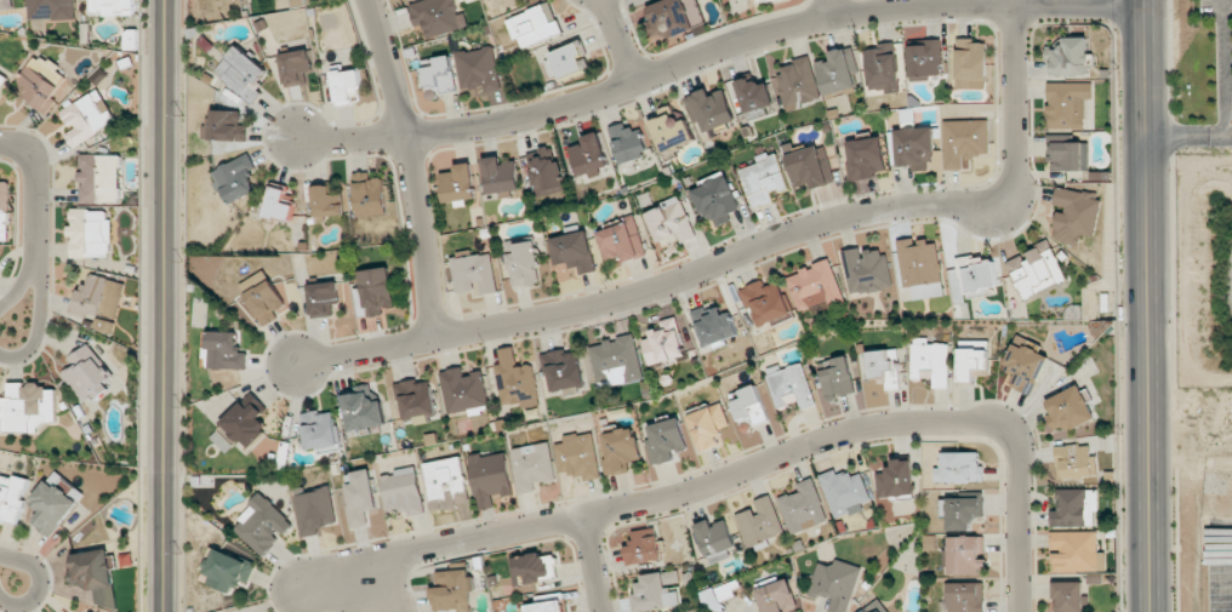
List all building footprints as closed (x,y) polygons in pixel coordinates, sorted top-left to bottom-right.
[(12,0),(0,0),(0,10),(13,9),(12,0)] [(75,0),(28,0),(29,20),(75,19),(75,0)] [(133,0),(90,0),(91,16),(133,15),(133,0)] [(415,26),(423,24),(427,38),(468,27),(464,13),(458,15),(454,0),(424,0),(409,4),(415,26)] [(651,20),(646,21),(651,37),(664,34),(665,38),(694,30),(692,23),(703,20),(696,0),(662,0),(646,5),(651,20)] [(506,20),(514,40),(519,38),(524,49),(562,33),(549,2),(506,20)] [(1089,37),(1062,37),(1062,48),(1050,48),(1051,76),(1090,75),(1089,37)] [(956,89),(987,89),(987,42),(972,42),(972,38),(956,38),(956,89)] [(941,39),(926,39),(927,45),(908,46),(909,80),(943,79),(941,39)] [(552,59),(546,60),(549,78),(560,75),(560,76),(587,71),(582,44),(550,49),(552,59)] [(267,71),(237,45),(214,70),(251,103),(262,92),(254,85),(267,71)] [(455,53),(463,93),(484,88),(484,92),(502,89),(493,45),(455,53)] [(816,62),(824,96),(857,87),(853,73),(859,72),(852,46),(826,53),(827,59),(816,62)] [(314,72),(310,49),(280,53),(285,87),(307,84),(306,73),(314,72)] [(34,53),(14,88),(47,107),(65,77),(56,72),(58,67),(34,53)] [(436,66),(422,68),(427,96),(457,90),(450,55),(434,58),(436,66)] [(775,68),(785,110),(821,101),(811,59),(775,68)] [(360,68),(333,71),(336,105),(353,103),(352,93),(363,92),(360,68)] [(767,81),(753,86),(750,77),(736,81),(745,113),(774,105),(767,81)] [(1094,83),(1049,82),(1049,129),(1086,129),(1086,99),(1094,99),(1094,83)] [(117,120),(98,88),(60,112),(72,130),(65,134),(73,147),(117,120)] [(723,88),(710,94),(708,88),(685,97),(696,123),(701,121),(706,133),(737,120),(723,88)] [(695,140),(686,118),(679,121),(673,107),(648,118),(663,153),(695,140)] [(247,141),(248,126),(241,126),(241,110),(210,109),(209,140),(247,141)] [(943,121),(944,170),(967,169),(967,156),(989,155),(988,119),(943,121)] [(608,127),(620,164),(649,154),(641,129),(632,132),(628,121),(608,127)] [(933,170),(932,127),(895,128),(897,167),(911,166),(911,171),(933,170)] [(601,174),(599,168),(608,165),(598,131),(582,136),(584,143),(569,147),(578,175),(589,172),(590,177),(601,174)] [(886,171),(880,136),(847,142),(850,162),(846,163),(849,182),(876,177),(875,173),(886,171)] [(1090,170),(1090,142),(1051,142),(1051,171),(1090,170)] [(812,189),(835,182),(824,143),(786,155),(795,186),(810,182),(812,189)] [(537,197),(565,190),(554,146),(526,153),(537,197)] [(788,187),(776,151),(756,157),(758,163),(739,169),(753,209),(774,202),(772,193),(788,187)] [(256,169),(248,153),(212,171),(228,205),(256,191),(247,174),(256,169)] [(121,154),(80,155),(80,172),(80,203),(121,203),(121,154)] [(488,194),(520,190),(516,161),(500,163),(500,156),(484,158),(488,194)] [(440,173),(444,203),(454,202),(455,206),(478,202),(472,162),(454,165),(456,171),(440,173)] [(731,221),(728,213),(740,209),(727,172),(691,185),(704,221),(714,217),(717,226),(731,221)] [(356,216),(386,215),(385,177),(370,178),(370,173),(354,173),(356,216)] [(11,240),(8,183),(0,184),(0,241),(11,240)] [(331,185),(313,185),(314,222),(329,221),(328,216),(343,216),(343,195),(331,195),(331,185)] [(290,223),(294,206),(283,202),(286,190),(272,186),(264,216),(290,223)] [(1054,208),(1058,208),(1054,241),(1082,245),(1083,235),(1097,237),(1103,194),(1057,187),(1054,208)] [(680,243),(696,237),(680,196),(644,211),(657,244),(677,236),(680,243)] [(110,257),(110,209),(71,210),(71,225),(70,225),(70,258),(110,257)] [(647,255),(634,217),(596,230),(606,260),(622,255),(625,263),(647,255)] [(594,267),(589,231),(550,237),(555,273),(594,267)] [(937,237),(897,242),(903,288),(911,287),(912,300),(944,296),(937,237)] [(505,241),(511,287),(540,283),(535,238),(505,241)] [(1068,279),(1050,240),(1023,252),(1024,254),(1007,262),(1023,299),(1068,279)] [(849,295),(891,289),(885,248),(861,251),(861,248),(842,250),(849,295)] [(450,257),(457,293),(479,289),(480,295),(498,292),(490,250),(450,257)] [(999,284),(995,261),(984,263),(982,254),(956,259),(958,274),(963,273),(967,298),(990,294),(989,286),(999,284)] [(785,274),(796,311),(827,302),(829,308),(843,303),(831,261),(785,274)] [(359,270),(361,288),(354,289),(358,318),(383,315),(382,308),(394,307),(390,267),(359,270)] [(275,312),(285,307),(268,270),(239,283),(246,296),(241,298),(256,329),(278,318),(275,312)] [(126,284),(91,274),(88,285),(79,283),(70,313),(86,317),(88,311),(116,319),(126,284)] [(746,309),(752,306),(760,326),(791,315),(779,282),(764,288),(762,281),(739,289),(746,309)] [(309,283),(310,317),(333,317),(333,303),(338,303),(338,282),(309,283)] [(738,336),(730,312),(722,314),(718,304),(692,313),(703,347),(738,336)] [(642,340),(651,370),(689,358),(676,316),(660,321),(661,327),(648,331),(650,338),(642,340)] [(246,369),(246,345),(237,345),(237,331),(206,331),(206,368),(246,369)] [(588,346),(599,390),(645,378),(633,334),(588,346)] [(1015,375),(1009,385),(1029,395),(1048,356),(1036,351),(1039,346),(1017,335),(1001,368),(1015,375)] [(949,388),(948,343),(926,343),(926,338),(911,338),(911,379),(932,378),(932,388),(949,388)] [(987,340),(958,341),(959,381),(974,381),(974,376),(988,375),(987,340)] [(111,389),(105,381),(113,375),(89,343),(69,357),(74,365),(62,374),(82,401),(92,394),(96,400),(111,389)] [(533,364),(516,366),(514,347),(498,349),(500,363),(495,364),(500,404),(521,401),(522,408),(539,406),(533,364)] [(542,354),(551,393),(586,385),(578,350),(565,353),(564,349),(542,354)] [(899,388),(898,349),(867,351),(868,378),(885,378),(886,389),(899,388)] [(855,392),(846,356),(817,363),(826,399),(855,392)] [(803,363),(779,369),(779,365),(765,369),(775,407),(799,401),(801,408),(814,405),(803,363)] [(446,412),(469,410),(469,415),(488,413),(483,372),(463,374),(463,367),(440,370),(446,412)] [(430,378),(397,384),(403,419),(436,413),(430,378)] [(3,433),(41,433),(41,420),(56,420),(55,385),(24,386),(24,382),(8,382),(8,398),(2,398),(3,433)] [(349,432),(384,424),(375,384),(341,392),(349,432)] [(729,393),(740,429),(768,421),(757,385),(729,393)] [(1046,399),(1053,415),(1047,417),(1054,436),(1095,419),(1081,385),(1046,399)] [(269,428),(259,417),(267,409),(252,393),(220,421),(246,450),(269,428)] [(686,415),(699,451),(721,442),(716,429),(729,424),(721,402),(686,415)] [(300,414),(306,450),(339,445),(334,409),(300,414)] [(647,426),(650,437),(644,439),(652,466),(675,460),(673,453),(688,449),(679,417),(647,426)] [(603,433),(608,459),(603,459),(606,476),(630,472),(628,462),(641,459),(635,427),(603,433)] [(226,453),(233,446),(219,430),(212,437),(226,453)] [(600,478),(593,431),(562,436),(563,443),(555,444),(559,476),(583,472),(585,481),(600,478)] [(512,447),(517,494),(535,492),(534,483),(555,481),(550,442),(512,447)] [(1056,479),(1095,478),(1095,445),(1056,446),(1056,479)] [(469,457),(477,509),(493,507),(491,496),(512,493),(505,451),(469,457)] [(979,452),(940,452),(939,467),(934,467),(934,482),(983,483),(984,465),(979,465),(979,452)] [(424,462),(431,509),(468,503),(461,457),(424,462)] [(912,459),(891,460),(891,469),(877,470),(878,498),(914,497),(912,459)] [(821,474),(835,519),(865,510),(862,503),(870,500),(861,470),(838,477),(836,470),(821,474)] [(28,480),(0,473),(0,471),(0,508),(2,508),(0,517),(0,519),(18,523),(28,480)] [(48,538),(82,499),(53,474),(29,502),(40,512),(31,522),(48,538)] [(791,534),(829,522),(814,477),(797,482),(800,491),(779,498),(791,534)] [(322,534),(321,526),(337,523),(331,484),(293,490),(301,537),(322,534)] [(1052,526),(1098,526),(1098,489),(1058,489),(1058,510),(1052,510),(1052,526)] [(235,529),(261,555),(282,533),(284,534),(294,525),(261,493),(237,517),(242,522),(235,529)] [(785,532),(770,495),(753,502),(755,507),(735,515),(748,547),(785,532)] [(972,530),(972,516),(984,516),(984,496),(946,496),(946,530),(972,530)] [(739,551),(727,519),(712,525),(710,519),(694,525),(708,562),(739,551)] [(644,537),(644,530),(633,531),(634,543),(624,544),(626,565),(661,561),(659,536),(644,537)] [(1099,553),(1098,531),(1050,532),(1051,552),(1052,552),(1052,572),(1106,571),(1106,552),(1099,553)] [(982,537),(948,536),(947,574),(986,575),(986,560),(982,559),(982,537)] [(115,585),(109,548),(71,555),(73,568),(67,569),(69,585),(81,583),(82,591),(115,585)] [(202,582),(234,593),(238,580),(249,584),(256,563),(214,549),(202,582)] [(514,586),(557,579),(552,550),(509,558),(514,586)] [(835,559),(832,567),(817,563),(808,592),(831,600),(828,611),(848,611),(862,567),(835,559)] [(437,587),(432,587),(434,611),(458,609),(459,611),(472,611),(471,591),(475,591),(473,569),(436,571),(437,587)] [(640,592),(631,594),(634,611),(640,611),(683,606),(681,591),(670,592),(668,583),(679,581),(677,570),(638,575),(640,592)] [(719,599),(741,591),(737,579),(699,592),(706,610),(721,605),(719,599)] [(791,580),(757,586),(762,611),(797,611),(791,580)] [(1053,581),(1053,598),(1057,598),(1057,611),(1082,611),(1083,582),(1053,581)] [(983,582),(949,583),(949,611),(984,611),(983,582)] [(99,607),(116,603),(113,587),(95,591),(99,607)] [(561,593),(536,596),(536,603),(526,605),(527,611),(564,611),(561,593)] [(882,599),(857,611),(889,611),(882,599)]
